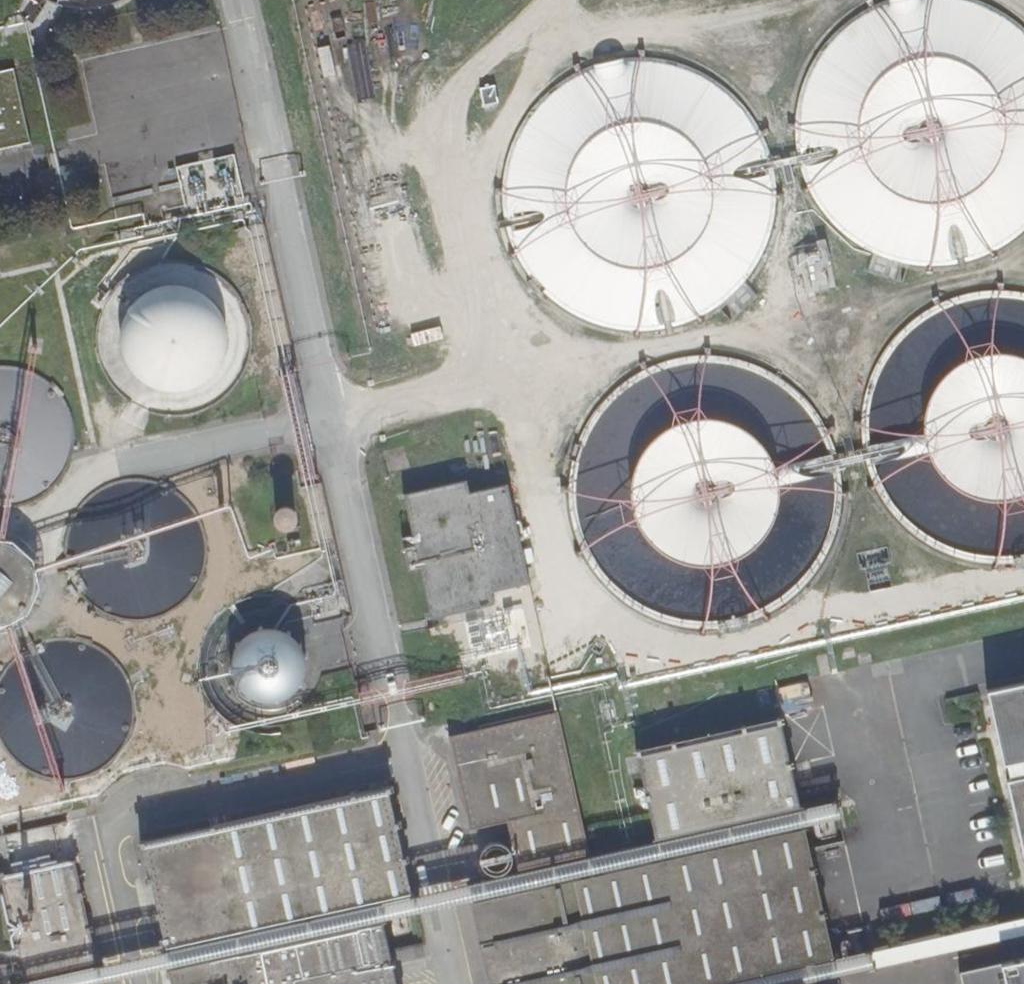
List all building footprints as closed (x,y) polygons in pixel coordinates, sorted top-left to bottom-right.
[(34,14),(34,17),(40,29),(76,26),(111,9),(105,9),(124,0),(27,0),(34,14)] [(26,150),(10,76),(0,78),(0,156),(26,150)] [(868,272),(896,277),(899,262),(871,257),(868,272)] [(460,484),(402,496),(428,617),(489,604),(486,594),(523,586),(501,486),(462,495),(461,490),(460,484)] [(294,520),(294,512),(293,511),(287,507),(281,508),(276,512),(274,519),(277,525),(289,525),(294,520)] [(995,694),(1023,825),(1023,687),(995,694)] [(868,975),(930,961),(1023,940),(1023,916),(926,938),(863,952),(828,960),(804,853),(800,833),(832,826),(836,822),(835,817),(835,816),(832,805),(791,814),(771,729),(632,760),(652,845),(583,861),(552,719),(443,743),(464,836),(500,828),(511,877),(445,892),(433,895),(405,901),(382,798),(135,854),(157,955),(129,962),(107,967),(93,970),(59,830),(0,842),(0,956),(9,954),(16,983),(120,983),(134,981),(162,974),(165,983),(389,983),(376,928),(438,914),(464,908),(481,983),(824,983),(868,975)]
